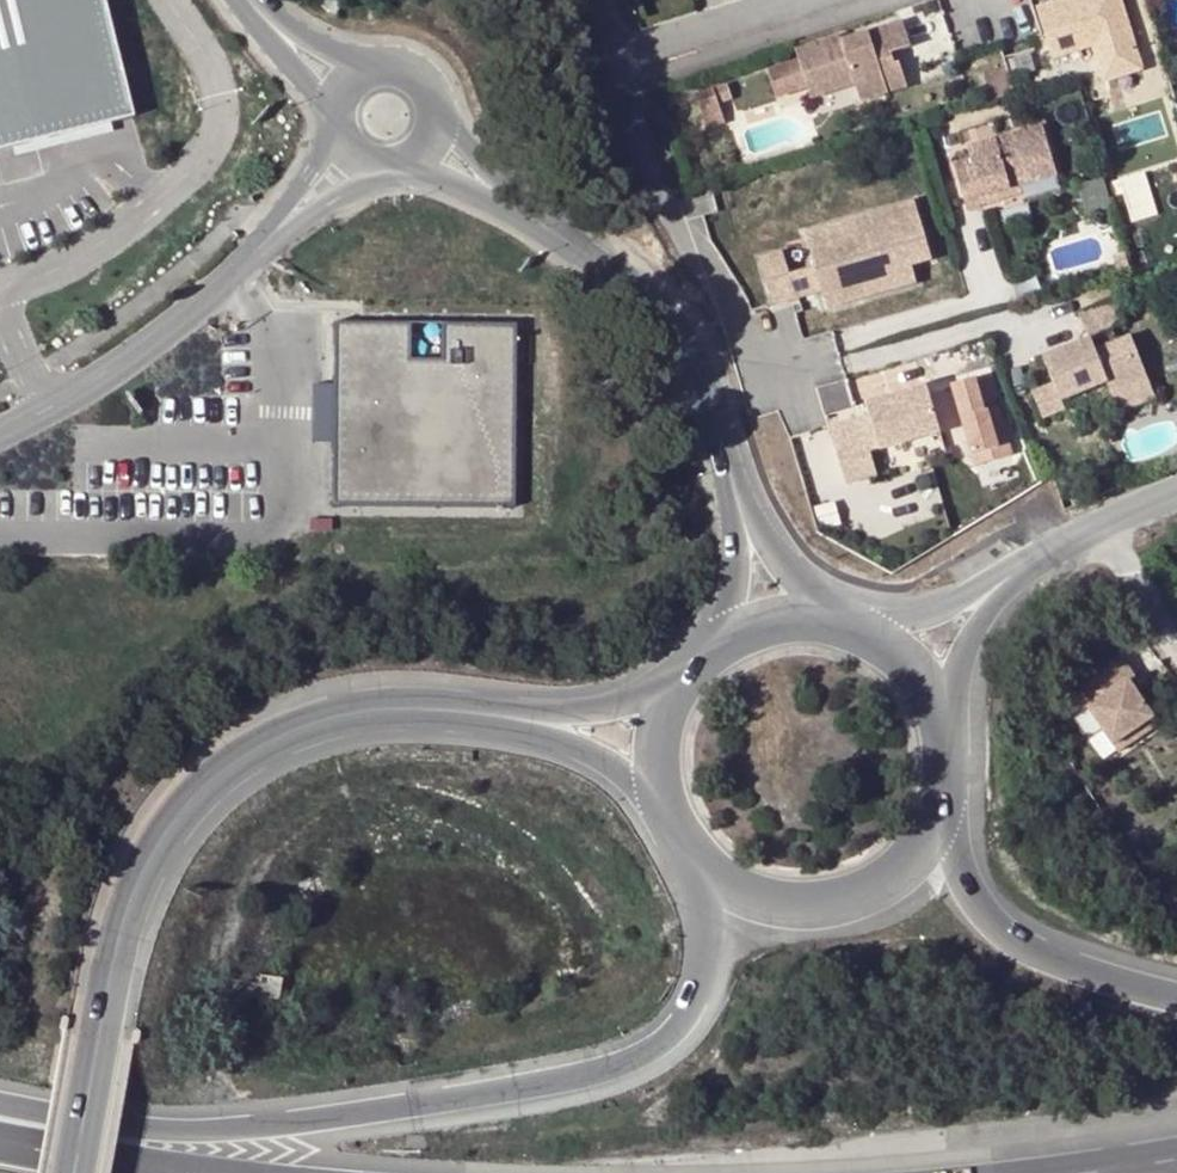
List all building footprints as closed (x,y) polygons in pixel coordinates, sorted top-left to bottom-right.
[(12,149),(58,137),(133,119),(103,0),(0,0),(0,152),(12,149)] [(334,0),(317,0),(315,5),(336,14),(341,3),(334,0)] [(1032,14),(1048,64),(1088,52),(1097,79),(1135,67),(1114,0),(1086,0),(1087,3),(1077,6),(1076,0),(1032,14)] [(769,96),(800,87),(841,76),(844,85),(850,104),(895,88),(884,53),(902,49),(893,22),(831,42),(830,37),(788,51),(792,59),(761,69),(769,96)] [(1135,67),(1097,79),(1100,87),(1137,75),(1135,67)] [(841,76),(800,87),(803,98),(844,85),(841,76)] [(727,86),(713,90),(718,104),(732,99),(727,86)] [(713,90),(695,96),(707,129),(724,123),(718,104),(713,90)] [(1036,131),(960,153),(963,164),(946,169),(958,206),(1013,190),(1050,180),(1036,131)] [(58,137),(12,149),(14,157),(60,145),(58,137)] [(1149,172),(1125,177),(1134,219),(1159,214),(1149,172)] [(1013,190),(958,206),(960,214),(1015,198),(1013,190)] [(853,238),(809,251),(814,268),(789,275),(782,252),(759,259),(772,305),(821,291),(826,309),(916,283),(911,266),(931,260),(914,201),(848,220),(853,238)] [(853,238),(848,220),(804,234),(809,251),(853,238)] [(1112,398),(1149,383),(1130,337),(1116,342),(1109,327),(1124,321),(1115,301),(1078,315),(1088,341),(1042,359),(1053,385),(1032,393),(1042,418),(1065,409),(1062,401),(1106,383),(1112,398)] [(514,325),(333,324),(332,386),(332,443),(332,506),(514,507),(514,325)] [(985,381),(952,390),(976,471),(1011,461),(997,413),(995,414),(985,381)] [(1149,383),(1112,398),(1118,412),(1154,397),(1149,383)] [(332,443),(332,386),(313,386),(312,443),(332,443)] [(871,428),(832,439),(845,484),(877,475),(871,452),(878,450),(939,433),(926,391),(866,409),(868,416),(871,428)] [(832,439),(871,428),(868,416),(828,428),(832,439)] [(841,525),(834,502),(814,508),(821,531),(841,525)] [(1129,690),(1135,685),(1122,668),(1070,702),(1083,721),(1088,718),(1111,750),(1151,723),(1136,701),(1129,690)] [(1142,695),(1135,685),(1129,690),(1136,701),(1142,695)] [(1151,723),(1111,750),(1118,759),(1158,731),(1151,723)]
